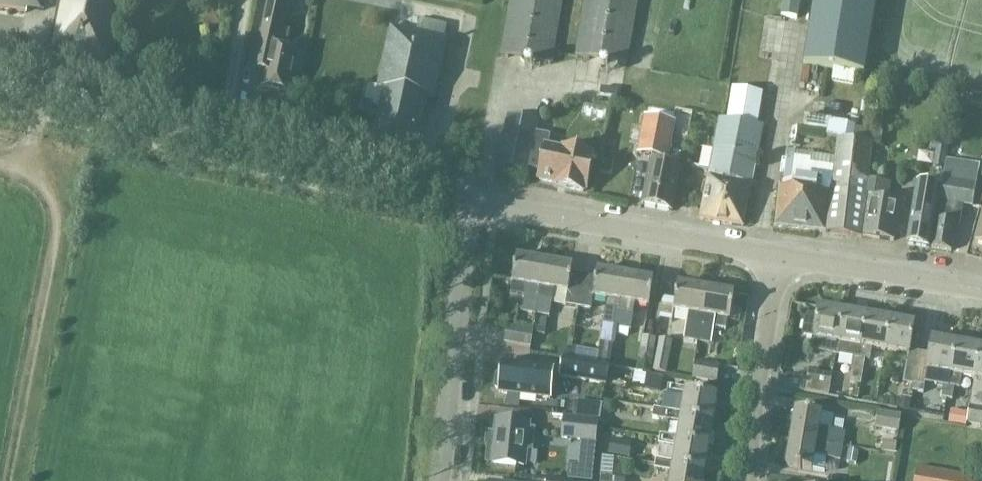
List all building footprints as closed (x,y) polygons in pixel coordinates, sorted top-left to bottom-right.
[(25,12),(25,8),(42,10),(43,0),(0,0),(0,9),(25,12)] [(122,0),(61,0),(50,53),(109,65),(122,0)] [(273,7),(267,6),(253,69),(264,72),(261,87),(289,93),(297,56),(285,53),(290,31),(282,29),(286,10),(285,10),(287,0),(275,0),(273,7)] [(500,57),(552,66),(563,0),(509,0),(500,57)] [(638,0),(584,0),(574,58),(627,66),(638,0)] [(803,64),(863,74),(876,0),(813,0),(803,64)] [(436,99),(449,39),(445,38),(448,26),(421,20),(418,33),(392,28),(379,86),(385,88),(376,127),(419,136),(427,97),(436,99)] [(731,88),(725,119),(757,125),(763,94),(731,88)] [(866,192),(868,179),(871,145),(880,146),(882,133),(856,128),(856,125),(805,115),(802,126),(826,131),(825,137),(837,139),(835,157),(825,232),(825,234),(862,238),(862,236),(866,192)] [(507,116),(496,168),(527,175),(528,168),(540,170),(538,180),(555,184),(554,186),(583,192),(583,190),(585,190),(592,157),(590,156),(591,155),(562,148),(562,150),(546,147),(549,136),(536,134),(538,123),(507,116)] [(725,119),(719,118),(713,149),(703,147),(699,169),(709,171),(700,220),(743,227),(751,186),(764,127),(757,125),(725,119)] [(670,124),(643,120),(637,154),(664,159),(670,124)] [(825,232),(835,157),(785,151),(784,161),(782,161),(779,187),(778,187),(774,226),(825,232)] [(973,207),(979,165),(945,160),(932,248),(950,251),(954,224),(960,225),(963,206),(973,207)] [(648,164),(640,206),(670,211),(678,169),(648,164)] [(892,183),(868,179),(866,192),(862,236),(892,241),(899,202),(889,200),(892,183)] [(918,181),(915,200),(908,243),(928,247),(932,221),(933,221),(939,185),(918,181)] [(540,288),(544,263),(516,259),(512,284),(510,293),(524,295),(521,312),(535,314),(540,288)] [(578,308),(583,276),(571,274),(572,268),(544,263),(540,288),(535,314),(549,317),(551,303),(578,308)] [(621,302),(625,277),(597,272),(596,278),(583,276),(578,308),(591,310),(593,298),(606,300),(600,338),(616,340),(617,334),(615,333),(621,302)] [(652,281),(625,277),(621,302),(615,333),(617,334),(628,335),(629,329),(630,329),(634,305),(648,307),(652,281)] [(696,341),(705,290),(677,286),(673,311),(687,313),(683,339),(696,341)] [(733,295),(705,290),(696,341),(710,344),(713,328),(724,330),(726,320),(729,320),(733,295)] [(836,355),(843,313),(818,308),(815,321),(804,320),(802,336),(813,338),(810,351),(836,355)] [(859,359),(866,317),(843,313),(836,355),(853,358),(859,359)] [(885,351),(890,321),(889,320),(889,318),(887,315),(881,314),(878,316),(878,319),(866,317),(859,359),(853,358),(851,371),(863,372),(865,360),(869,361),(871,349),(885,351)] [(547,317),(535,315),(533,333),(544,334),(547,317)] [(914,325),(890,321),(885,351),(909,355),(904,383),(914,385),(919,353),(909,351),(914,325)] [(533,330),(506,325),(503,343),(530,348),(533,330)] [(656,338),(642,336),(636,370),(650,373),(656,338)] [(672,341),(659,338),(652,370),(666,373),(672,341)] [(948,387),(955,344),(931,340),(929,355),(919,353),(914,385),(911,403),(921,405),(925,384),(943,387),(943,386),(948,387)] [(569,359),(608,366),(613,343),(600,341),(598,352),(571,348),(569,359)] [(974,379),(979,348),(955,344),(948,387),(943,386),(943,387),(941,398),(951,400),(954,387),(959,388),(961,377),(974,379)] [(979,348),(974,379),(974,380),(969,407),(968,407),(966,424),(981,427),(981,349),(979,348)] [(561,358),(558,377),(605,385),(608,366),(569,359),(561,358)] [(714,383),(717,367),(693,363),(691,379),(714,383)] [(496,389),(499,389),(499,394),(549,399),(552,369),(502,364),(501,375),(498,374),(496,376),(495,387),(496,389)] [(832,375),(807,371),(803,392),(828,396),(832,375)] [(851,371),(849,382),(861,384),(863,372),(851,371)] [(653,408),(652,412),(711,422),(715,398),(687,393),(688,388),(668,385),(666,395),(683,398),(681,412),(653,408)] [(577,394),(577,409),(605,410),(606,396),(577,394)] [(795,411),(791,438),(816,442),(843,446),(845,432),(831,430),(834,415),(821,413),(820,415),(795,411)] [(902,415),(877,411),(874,429),(899,434),(902,415)] [(707,447),(711,422),(652,412),(651,418),(679,423),(677,437),(659,433),(658,439),(707,447)] [(597,421),(571,418),(571,419),(564,418),(561,439),(577,440),(595,442),(597,421)] [(520,429),(520,424),(496,421),(494,436),(495,436),(494,447),(493,446),(491,464),(516,466),(516,465),(524,466),(526,449),(531,449),(533,431),(520,429)] [(841,460),(843,446),(816,442),(791,438),(786,466),(811,470),(813,456),(841,460)] [(609,439),(607,453),(629,457),(631,443),(609,439)] [(703,472),(707,447),(658,439),(657,444),(675,447),(672,461),(655,458),(654,463),(703,472)] [(565,480),(573,480),(591,480),(595,442),(577,440),(575,463),(567,462),(565,480)] [(897,443),(882,441),(880,452),(895,454),(897,443)] [(703,472),(654,463),(653,469),(671,472),(669,480),(701,480),(703,472)] [(914,480),(974,480),(975,478),(916,468),(914,480)]
